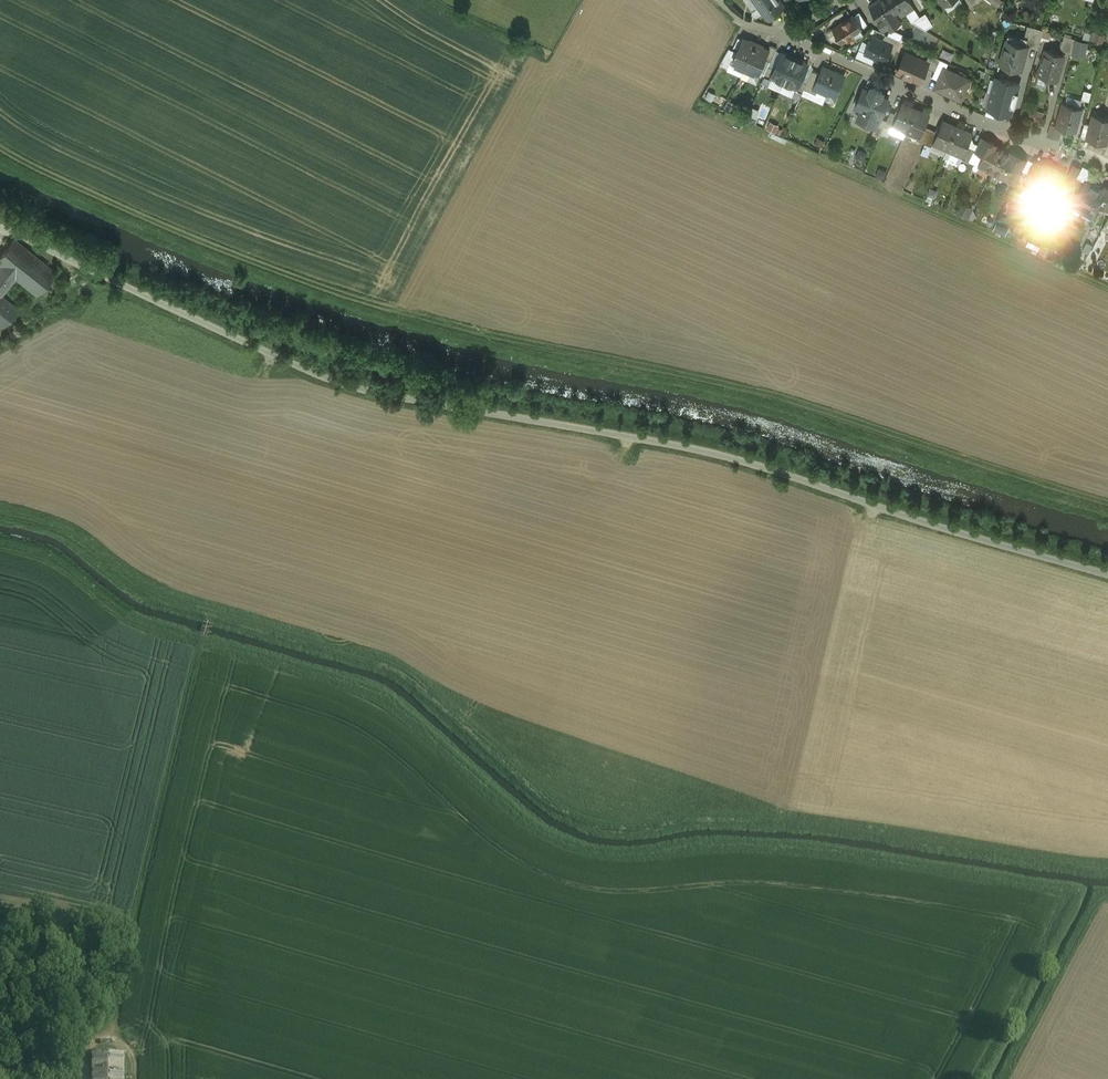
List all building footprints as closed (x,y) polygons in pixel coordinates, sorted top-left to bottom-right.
[(780,0),(755,0),(768,18),(784,6),(780,0)] [(870,4),(884,25),(883,26),(884,26),(899,16),(888,0),(876,0),(870,4)] [(899,16),(913,7),(910,2),(910,1),(909,0),(888,0),(899,16)] [(867,23),(859,11),(854,14),(862,27),(867,23)] [(926,12),(912,21),(926,29),(933,25),(926,12)] [(854,14),(833,28),(842,42),(849,37),(852,42),(856,40),(852,35),(853,34),(858,31),(857,30),(860,28),(862,27),(854,14)] [(991,27),(984,22),(979,29),(986,34),(991,27)] [(813,25),(813,36),(826,36),(825,25),(813,25)] [(1020,43),(1007,40),(999,64),(1021,70),(1028,46),(1030,47),(1035,28),(1027,25),(1024,40),(1021,39),(1020,43)] [(860,28),(857,30),(858,31),(853,34),(856,39),(861,36),(863,34),(860,28)] [(903,34),(890,28),(887,35),(900,40),(903,34)] [(1043,30),(1035,28),(1030,47),(1038,49),(1043,30)] [(1093,30),(1091,38),(1103,41),(1105,33),(1093,30)] [(887,35),(885,34),(882,40),(891,44),(889,50),(895,53),(900,40),(887,35)] [(1021,39),(1008,35),(1007,40),(1020,43),(1021,39)] [(882,40),(873,36),(871,39),(868,40),(869,43),(865,52),(875,56),(875,58),(884,61),(889,50),(891,44),(882,40)] [(1074,39),(1064,36),(1060,50),(1070,53),(1074,39)] [(756,43),(743,37),(733,61),(735,62),(737,65),(745,69),(756,43)] [(768,48),(756,43),(745,69),(752,72),(756,71),(758,72),(765,58),(769,49),(768,48)] [(777,47),(770,44),(768,48),(769,49),(765,58),(771,61),(777,47)] [(1064,55),(1045,49),(1038,74),(1057,80),(1064,55)] [(775,68),(771,76),(772,76),(784,82),(795,57),(782,52),(775,68)] [(905,52),(897,71),(920,82),(926,67),(928,62),(926,61),(905,52)] [(940,58),(929,54),(926,61),(928,62),(926,67),(934,70),(932,77),(940,58)] [(808,63),(795,57),(784,82),(796,87),(797,87),(800,80),(808,63)] [(949,63),(940,58),(932,77),(938,80),(944,67),(946,68),(949,63)] [(775,68),(769,66),(761,82),(768,85),(772,76),(771,76),(775,68)] [(833,72),(822,67),(820,73),(814,87),(817,89),(827,93),(825,97),(826,100),(830,101),(833,100),(835,97),(844,77),(843,74),(836,71),(833,72)] [(946,68),(944,67),(938,80),(935,88),(961,100),(970,79),(946,68)] [(820,73),(812,70),(806,82),(804,88),(816,93),(817,89),(814,87),(820,73)] [(1012,82),(997,78),(988,108),(1003,113),(1012,82)] [(800,80),(797,87),(796,87),(792,95),(799,99),(804,88),(806,82),(800,80)] [(889,99),(863,88),(855,107),(863,110),(863,111),(864,111),(861,118),(876,124),(877,125),(881,118),(889,99)] [(897,114),(892,124),(893,125),(906,130),(916,109),(901,103),(897,114)] [(1081,108),(1063,103),(1057,126),(1075,131),(1081,108)] [(751,106),(746,119),(756,123),(761,109),(751,106)] [(1042,119),(1044,111),(1032,108),(1030,116),(1042,119)] [(930,115),(916,109),(906,130),(920,136),(921,137),(925,126),(930,115)] [(887,120),(884,126),(891,129),(893,125),(892,124),(897,114),(891,111),(887,120)] [(1093,114),(1086,137),(1106,143),(1107,134),(1107,118),(1093,114)] [(887,120),(881,118),(877,125),(876,124),(872,133),(879,137),(884,126),(887,120)] [(956,127),(942,120),(937,131),(933,142),(947,148),(956,127)] [(782,134),(785,127),(770,121),(767,128),(782,134)] [(925,126),(921,137),(920,136),(918,140),(925,143),(931,129),(925,126)] [(956,127),(947,148),(963,155),(964,155),(968,145),(971,139),(973,134),(956,127)] [(931,129),(925,143),(932,146),(933,142),(937,131),(931,129)] [(998,146),(981,137),(977,145),(976,148),(974,151),(984,155),(979,165),(992,172),(1004,150),(998,147),(998,146)] [(977,145),(973,143),(972,139),(971,139),(968,145),(976,148),(977,145)] [(968,145),(964,155),(963,155),(961,159),(968,162),(974,151),(976,148),(968,145)] [(963,155),(947,148),(943,157),(944,157),(960,164),(961,159),(963,155)] [(1004,150),(992,172),(1006,179),(1011,169),(1020,174),(1027,160),(1010,151),(1009,153),(1004,150)] [(1035,162),(1029,175),(1026,176),(1025,179),(1026,182),(1024,186),(1031,189),(1032,191),(1038,194),(1050,166),(1045,164),(1042,165),(1035,162)] [(1073,163),(1067,179),(1075,182),(1081,166),(1073,163)] [(1050,166),(1038,194),(1046,198),(1049,197),(1055,199),(1057,195),(1060,194),(1062,191),(1060,188),(1066,176),(1058,172),(1057,169),(1050,166)] [(1102,191),(1085,182),(1080,192),(1077,193),(1073,199),(1074,202),(1075,202),(1082,206),(1081,208),(1083,211),(1083,212),(1089,215),(1093,214),(1098,205),(1104,192),(1102,191)] [(1098,205),(1107,210),(1107,188),(1105,186),(1102,191),(1104,192),(1098,205)] [(963,202),(958,215),(969,219),(973,206),(963,202)] [(1082,206),(1075,202),(1072,208),(1073,212),(1078,214),(1082,213),(1083,212),(1083,211),(1081,208),(1082,206)] [(995,230),(1006,235),(1008,228),(997,223),(995,230)] [(14,238),(0,255),(0,264),(16,277),(38,294),(56,271),(14,238)] [(3,325),(16,308),(1,295),(16,277),(0,264),(0,265),(0,322),(3,325)] [(92,1053),(92,1078),(123,1078),(123,1053),(92,1053)]
